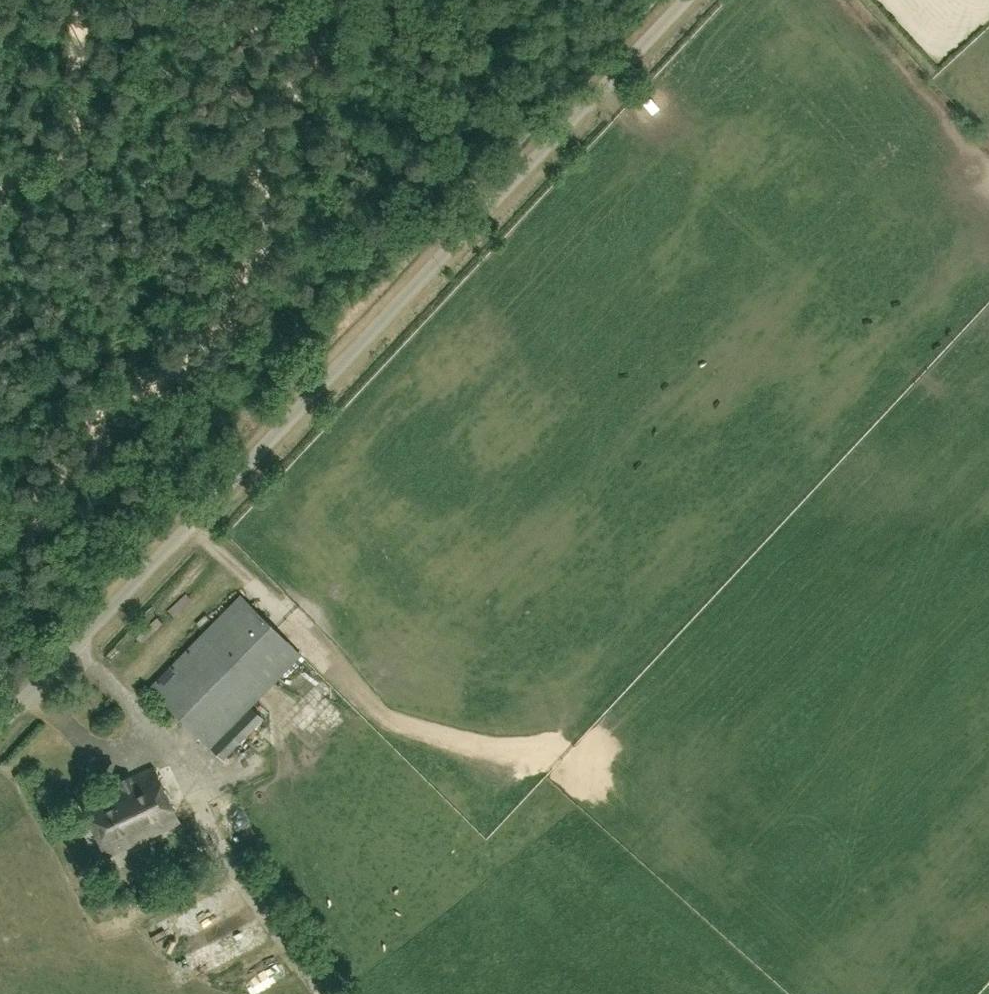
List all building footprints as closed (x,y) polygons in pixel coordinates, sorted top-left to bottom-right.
[(180,718),(237,661),(266,691),(301,655),(241,595),(150,687),(180,718)] [(251,706),(210,747),(220,757),(261,716),(251,706)] [(104,854),(177,820),(152,765),(129,776),(128,774),(116,779),(120,788),(82,805),(104,854)] [(244,975),(255,990),(273,976),(262,961),(244,975)]
